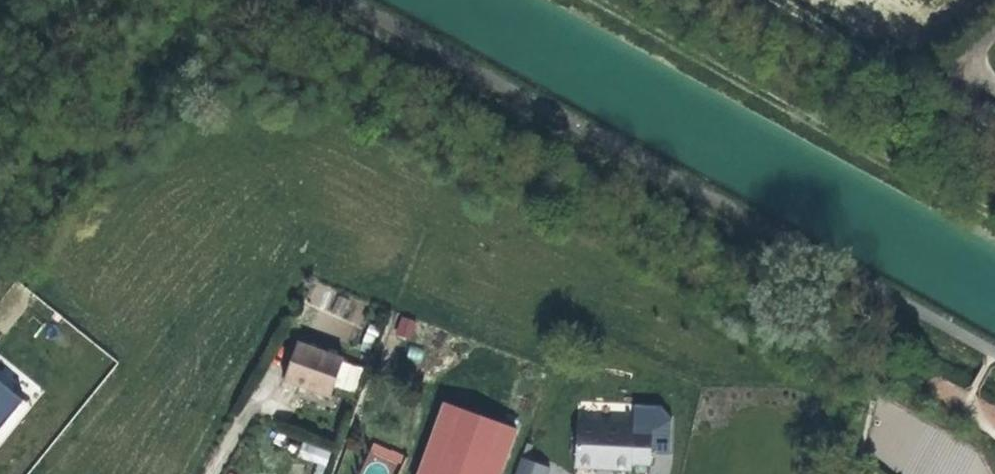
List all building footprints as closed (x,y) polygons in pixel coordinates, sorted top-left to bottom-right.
[(413,339),(416,319),(398,316),(395,336),(413,339)] [(332,359),(305,348),(300,346),(286,382),(317,393),(331,398),(344,364),(332,359)] [(31,406),(0,381),(0,445),(31,406)] [(509,429),(438,403),(417,464),(413,473),(493,473),(509,429)] [(569,421),(568,467),(590,468),(590,462),(607,462),(607,468),(626,468),(626,461),(644,462),(645,429),(628,428),(628,423),(569,421)] [(979,454),(992,462),(993,463),(994,460),(994,425),(979,454)] [(302,441),(297,456),(327,465),(332,449),(302,441)] [(371,444),(368,457),(400,466),(403,452),(371,444)] [(521,458),(515,473),(548,473),(550,468),(521,458)]
